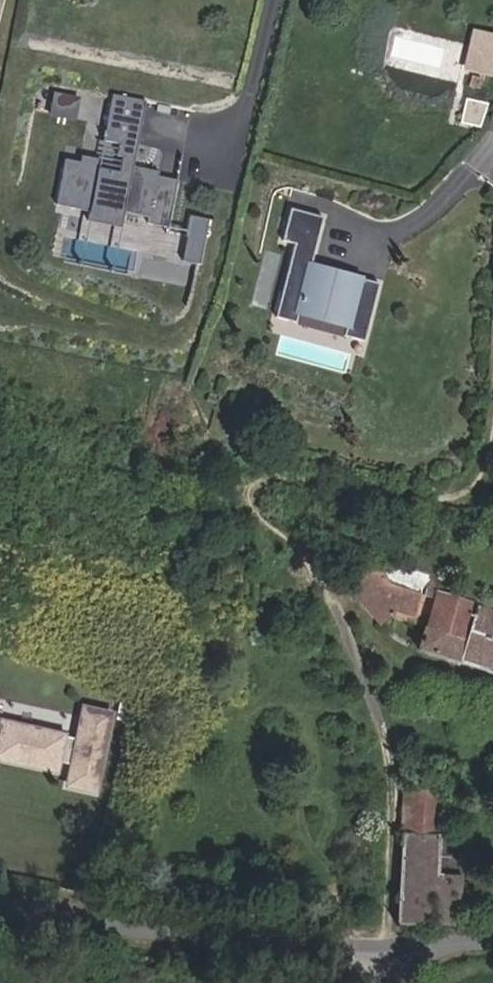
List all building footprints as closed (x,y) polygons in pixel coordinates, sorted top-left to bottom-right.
[(492,64),(492,31),(473,26),(462,67),(490,75),(492,64)] [(77,117),(82,95),(55,90),(51,112),(77,117)] [(136,165),(149,98),(112,91),(99,158),(66,152),(56,203),(88,209),(86,220),(119,227),(122,213),(170,223),(180,174),(136,165)] [(364,327),(378,269),(310,252),(322,204),(289,196),(281,228),(293,231),(275,305),(295,310),(297,300),(346,312),(344,322),(364,327)] [(204,263),(213,217),(190,212),(181,259),(204,263)] [(188,261),(80,237),(76,258),(184,281),(188,261)] [(388,585),(367,561),(340,582),(379,629),(394,619),(419,626),(428,598),(388,585)] [(441,594),(431,622),(439,624),(448,596),(441,594)] [(422,649),(461,661),(479,607),(448,596),(439,624),(431,622),(422,649)] [(479,607),(461,661),(492,672),(492,611),(479,607)] [(65,773),(63,786),(100,793),(117,709),(81,702),(75,733),(0,718),(0,760),(65,773)] [(403,836),(445,838),(447,791),(405,789),(403,836)] [(445,838),(403,836),(400,926),(466,928),(467,878),(444,878),(445,838)]
